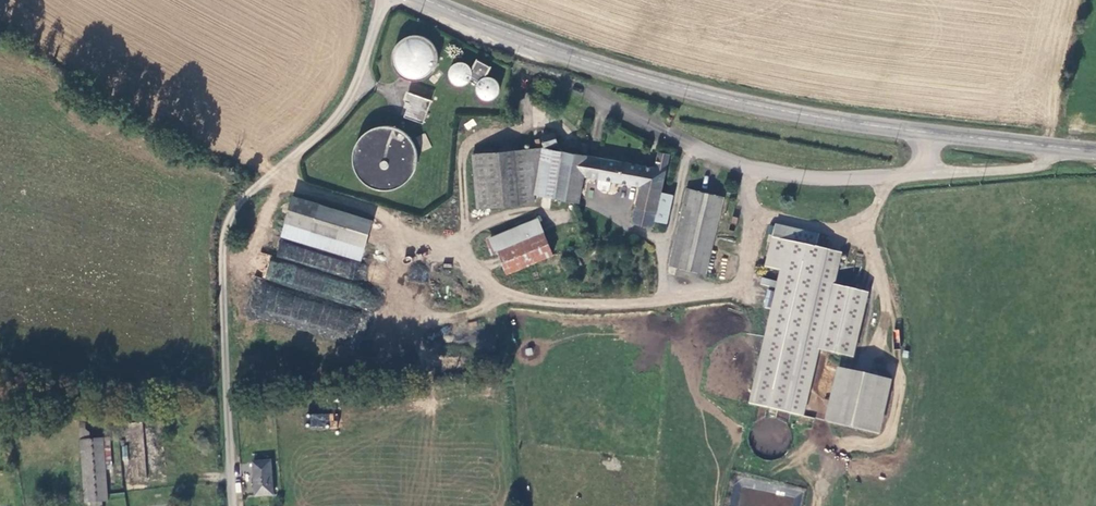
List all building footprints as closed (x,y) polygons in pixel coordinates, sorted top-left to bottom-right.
[(392,55),(392,58),(392,61),(392,64),(393,66),(394,69),(396,72),(398,74),(400,76),(402,78),(405,79),(407,80),(410,81),(413,81),(416,81),(419,81),(422,80),(424,79),(427,78),(429,76),(431,74),(433,72),(435,69),(436,67),(437,64),(438,61),(438,58),(438,55),(437,53),(436,50),(435,47),(434,45),(432,43),(430,40),(427,39),(425,37),(422,36),(419,35),(416,35),(414,35),(411,35),(408,36),(405,37),(403,38),(400,40),(398,42),(396,44),(394,47),(393,49),(392,52),(392,55)] [(451,69),(451,71),(451,74),(452,76),(453,79),(455,80),(457,82),(460,82),(463,82),(465,82),(468,81),(471,81),(481,86),(481,89),(482,92),(484,94),(486,96),(488,97),(490,98),(493,98),(495,97),(498,96),(500,94),(501,92),(502,90),(502,87),(502,84),(501,82),(499,80),(497,79),(494,78),(492,77),(488,77),(493,68),(479,61),(474,69),(470,66),(469,64),(467,63),(464,62),(462,61),(459,62),(457,63),(454,64),(453,66),(451,69)] [(431,102),(410,93),(404,115),(423,123),(431,102)] [(417,156),(416,153),(415,148),(413,144),(411,141),(409,137),(406,135),(402,132),(399,130),(395,129),(391,128),(387,127),(383,127),(379,127),(375,128),(371,130),(368,132),(364,134),(361,137),(359,140),(356,143),(355,147),(353,151),(353,155),(352,159),(352,163),(353,167),(354,171),(356,175),(358,178),(361,181),(364,184),(367,186),(371,188),(374,190),(378,191),(382,192),(386,192),(390,191),(394,190),(398,189),(402,187),(405,184),(408,182),(411,179),(413,175),(415,172),(416,168),(417,164),(417,160),(417,156)] [(540,136),(543,147),(547,147),(563,150),(556,143),(553,132),(540,136)] [(538,189),(547,147),(543,147),(473,151),(477,206),(535,203),(538,189)] [(563,150),(547,147),(538,189),(555,193),(563,150)] [(656,168),(563,150),(555,193),(554,197),(581,202),(586,174),(642,185),(635,224),(656,228),(657,222),(662,196),(671,154),(660,151),(656,168)] [(688,188),(671,266),(678,267),(675,281),(698,286),(702,270),(707,272),(724,196),(688,188)] [(296,196),(284,234),(363,259),(375,221),(296,196)] [(662,196),(657,222),(667,224),(672,198),(662,196)] [(554,255),(539,219),(487,239),(494,255),(500,253),(509,274),(554,255)] [(778,225),(775,239),(818,248),(822,234),(778,225)] [(769,265),(782,268),(766,337),(822,350),(836,286),(843,254),(818,248),(775,239),(769,265)] [(836,286),(822,350),(856,358),(871,293),(836,286)] [(337,318),(334,327),(346,331),(349,323),(337,318)] [(822,350),(766,337),(750,404),(805,417),(822,350)] [(842,370),(830,420),(883,433),(895,382),(842,370)] [(310,412),(309,426),(335,429),(336,415),(310,412)] [(104,499),(108,499),(104,438),(81,440),(85,503),(92,502),(92,505),(105,505),(104,499)] [(270,458),(252,459),(255,495),(273,493),(270,458)]
